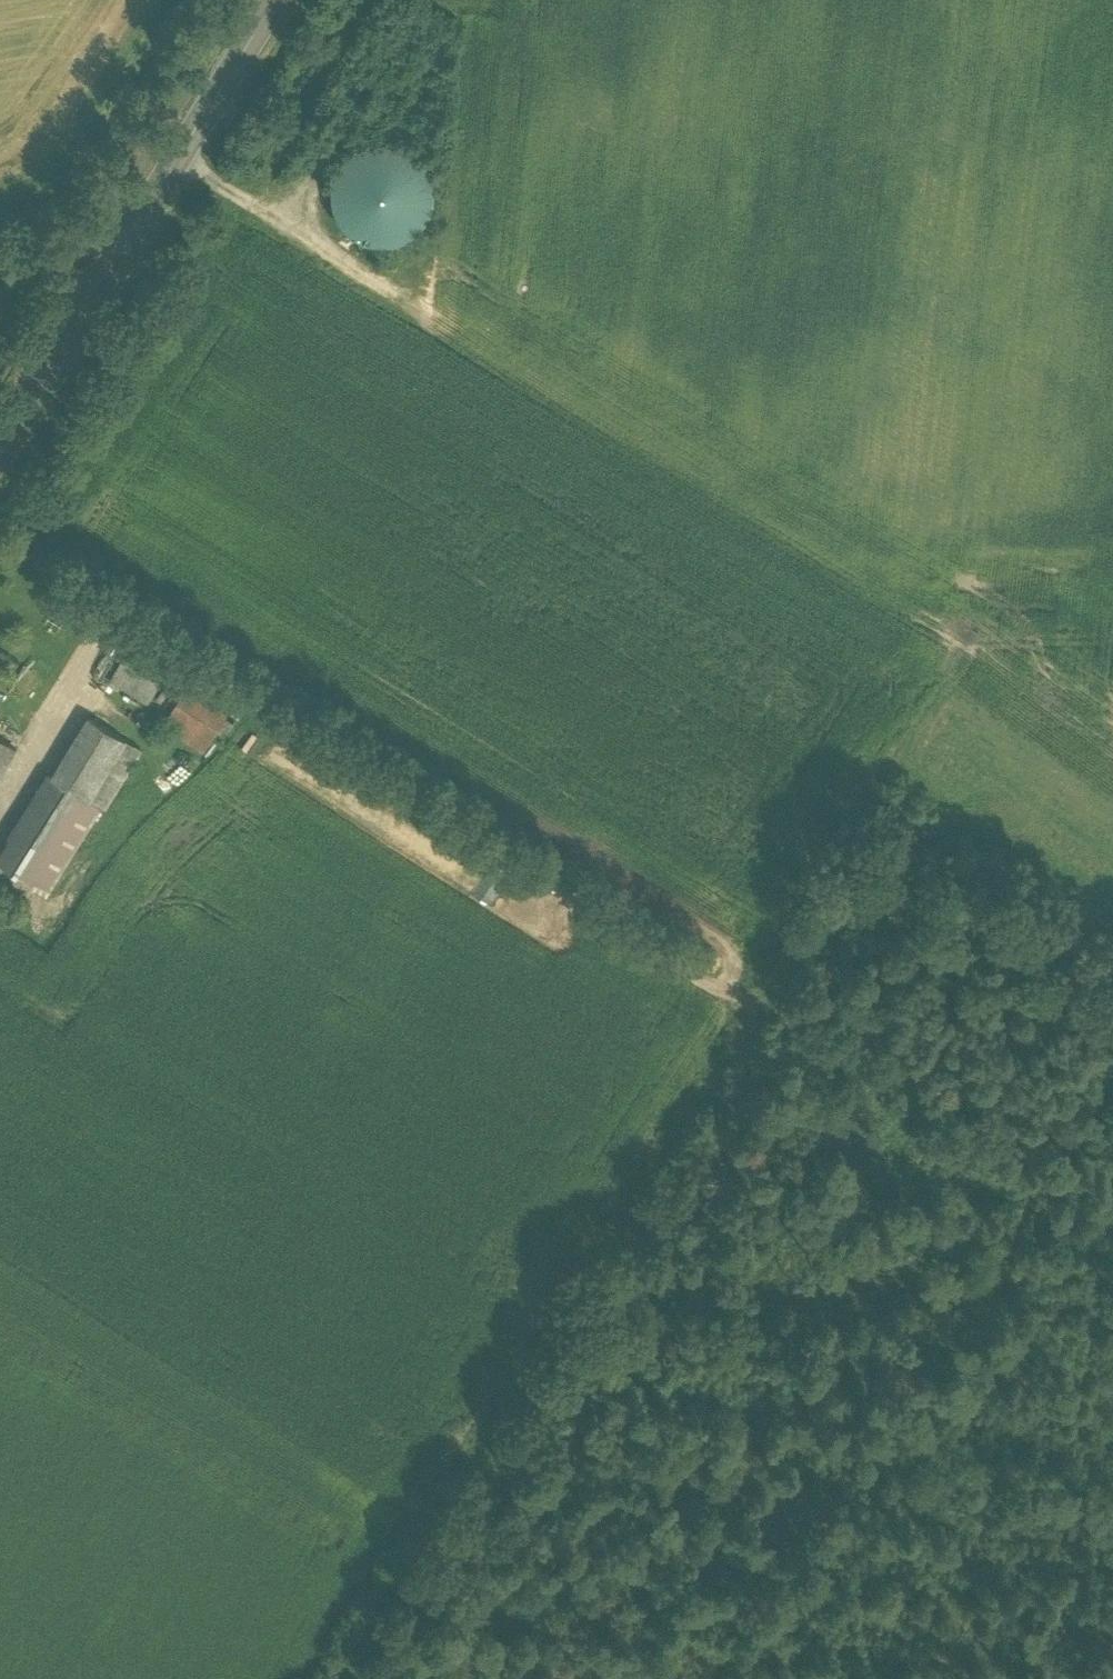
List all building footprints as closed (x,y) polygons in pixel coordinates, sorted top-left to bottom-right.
[(346,227),(358,236),(372,242),(386,243),(400,241),(413,234),(424,224),(430,214),(432,212),(435,198),(435,184),(431,169),(423,157),(412,148),(399,141),(384,139),(369,141),(365,143),(355,148),(344,158),(336,171),(332,185),(333,201),(337,215),(346,227)] [(165,675),(127,652),(111,678),(149,701),(165,675)] [(228,715),(187,691),(162,733),(203,757),(228,715)] [(137,745),(97,721),(62,779),(52,774),(2,857),(52,887),(137,745)] [(18,746),(0,735),(0,775),(18,746)]
